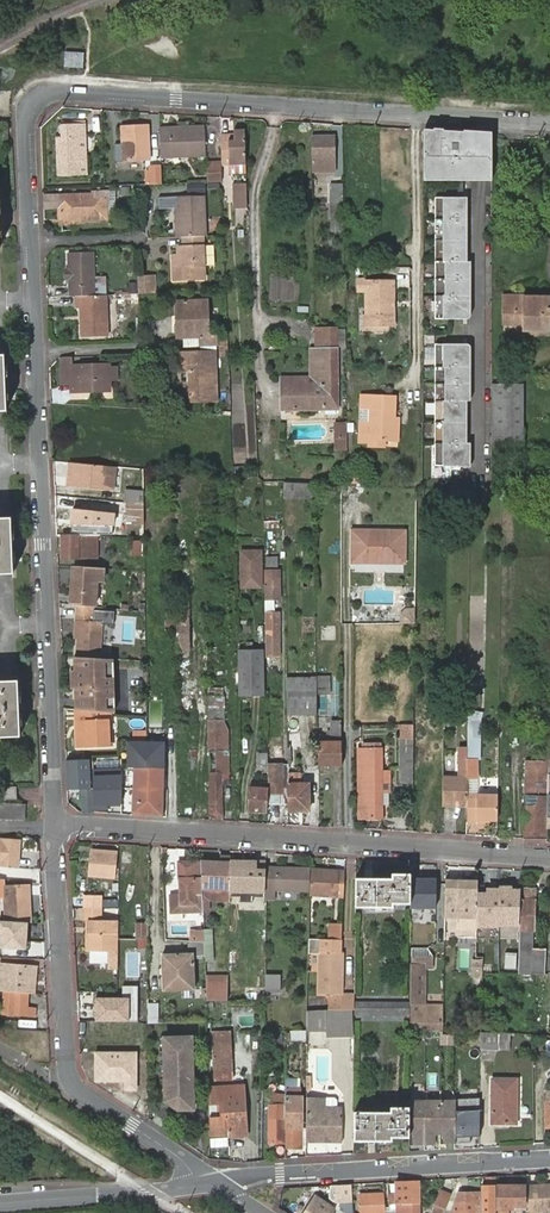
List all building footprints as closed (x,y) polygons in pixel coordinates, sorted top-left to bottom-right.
[(64,53),(63,68),(82,69),(83,54),(64,53)] [(77,138),(84,138),(84,124),(61,125),(61,138),(55,139),(56,177),(79,177),(77,138)] [(148,125),(121,127),(123,162),(149,162),(148,125)] [(204,128),(160,129),(161,158),(205,156),(204,128)] [(480,134),(422,130),(422,181),(479,181),(491,181),(491,134),(480,134)] [(222,166),(245,164),(244,132),(233,132),(233,141),(229,141),(229,133),(220,133),(221,141),(222,166)] [(334,137),(311,137),(311,172),(335,172),(334,137)] [(86,176),(84,138),(77,138),(79,177),(86,176)] [(123,162),(122,144),(114,145),(115,162),(123,162)] [(206,166),(206,183),(213,182),(220,182),(222,182),(222,166),(206,166)] [(233,209),(247,209),(246,184),(232,185),(233,209)] [(341,185),(329,185),(330,232),(341,231),(341,185)] [(92,194),(92,196),(92,202),(104,202),(104,194),(92,194)] [(59,197),(59,196),(43,196),(44,209),(60,209),(60,220),(83,219),(83,220),(105,220),(104,202),(92,202),(92,196),(59,197)] [(203,237),(205,237),(203,198),(158,200),(159,210),(174,209),(178,209),(179,238),(182,238),(203,237)] [(466,200),(434,200),(434,320),(466,320),(466,200)] [(204,279),(203,237),(182,238),(182,247),(176,247),(177,256),(172,256),(173,280),(204,279)] [(76,296),(95,296),(94,277),(93,254),(67,255),(68,271),(69,280),(69,297),(76,296)] [(95,296),(106,296),(105,276),(94,277),(95,296)] [(151,276),(137,277),(138,294),(152,294),(151,276)] [(380,326),(379,280),(357,281),(357,291),(367,290),(367,316),(368,326),(380,326)] [(393,280),(379,280),(380,326),(387,326),(393,326),(393,309),(393,302),(393,280)] [(107,336),(106,296),(95,296),(76,296),(76,309),(80,309),(81,337),(107,336)] [(523,297),(503,296),(503,324),(524,325),(524,330),(549,330),(549,298),(522,298),(523,297)] [(199,347),(216,346),(215,337),(208,337),(207,301),(175,303),(176,338),(199,338),(199,347)] [(368,326),(367,316),(362,316),(363,331),(380,331),(380,326),(368,326)] [(466,345),(434,345),(434,467),(467,468),(466,345)] [(336,349),(316,350),(317,385),(310,385),(310,410),(337,409),(336,349)] [(215,353),(178,354),(180,402),(216,401),(215,353)] [(71,367),(70,358),(60,358),(61,385),(71,385),(71,393),(110,391),(109,381),(109,368),(109,366),(71,367)] [(117,368),(109,368),(109,381),(117,381),(117,368)] [(310,385),(281,385),(281,410),(310,410),(310,385)] [(522,385),(492,385),(492,450),(522,450),(522,385)] [(382,438),(382,395),(357,395),(357,407),(367,408),(366,422),(357,422),(357,442),(367,442),(367,438),(382,438)] [(390,395),(382,395),(382,438),(390,438),(390,416),(390,395)] [(346,440),(346,426),(336,426),(336,440),(346,440)] [(111,490),(114,468),(69,463),(68,486),(111,490)] [(314,484),(312,484),(283,482),(283,499),(314,498),(314,484)] [(126,504),(141,505),(141,493),(127,492),(126,504)] [(142,518),(141,505),(126,504),(123,503),(123,518),(142,518)] [(87,536),(95,536),(93,510),(58,510),(58,524),(60,524),(61,536),(87,536)] [(0,519),(0,574),(14,573),(10,519),(0,519)] [(364,535),(364,530),(354,531),(353,563),(375,563),(375,558),(396,558),(395,563),(404,563),(404,531),(384,531),(384,535),(364,535)] [(87,536),(61,536),(62,558),(89,557),(87,536)] [(95,536),(87,536),(89,557),(96,556),(95,536)] [(143,551),(143,538),(134,538),(134,552),(143,551)] [(260,552),(241,552),(242,588),(261,588),(260,552)] [(277,558),(266,558),(265,568),(277,568),(277,558)] [(93,605),(95,605),(96,581),(102,582),(103,569),(73,567),(70,604),(75,604),(93,605)] [(265,599),(274,599),(280,599),(279,572),(265,572),(265,599)] [(188,596),(176,596),(177,651),(189,651),(188,596)] [(274,614),(274,599),(265,599),(266,614),(274,614)] [(76,656),(99,657),(101,622),(92,622),(93,605),(75,604),(74,621),(78,620),(77,639),(76,656)] [(414,621),(414,609),(405,609),(401,613),(401,622),(414,623),(414,621)] [(278,614),(274,614),(266,614),(266,656),(279,656),(278,614)] [(203,618),(195,618),(195,629),(204,629),(203,618)] [(218,648),(211,649),(213,664),(220,663),(218,648)] [(262,651),(239,651),(240,695),(263,695),(262,651)] [(114,715),(112,658),(99,657),(76,656),(73,655),(74,669),(70,669),(71,687),(75,687),(75,710),(98,713),(99,713),(102,713),(114,715)] [(286,714),(317,714),(316,696),(316,682),(316,678),(286,678),(286,714)] [(0,683),(0,738),(20,737),(17,682),(0,683)] [(316,682),(316,696),(328,696),(327,682),(316,682)] [(208,706),(210,815),(222,816),(221,785),(221,773),(228,773),(228,729),(224,721),(220,721),(220,706),(208,706)] [(76,747),(103,746),(102,713),(99,713),(98,713),(75,710),(76,747)] [(319,766),(341,766),(341,723),(331,723),(331,742),(319,742),(319,766)] [(403,783),(412,783),(413,762),(413,739),(400,738),(400,768),(403,768),(403,783)] [(134,770),(132,815),(163,817),(163,743),(127,743),(127,768),(134,768),(134,770)] [(381,819),(381,807),(381,771),(381,750),(358,750),(359,819),(381,819)] [(267,765),(267,754),(257,754),(258,765),(267,765)] [(443,777),(442,805),(467,806),(468,791),(468,759),(458,759),(458,777),(443,777)] [(66,762),(67,790),(81,790),(82,812),(94,813),(94,810),(93,789),(89,789),(88,761),(66,762)] [(524,838),(547,839),(547,828),(548,776),(548,768),(548,763),(526,763),(524,838)] [(267,765),(268,805),(287,805),(287,784),(287,765),(267,765)] [(121,770),(93,771),(93,789),(94,810),(108,809),(108,805),(108,800),(121,799),(121,770)] [(287,805),(287,811),(309,811),(308,784),(287,784),(287,805)] [(16,788),(3,788),(4,800),(16,800),(16,788)] [(266,789),(250,788),(247,811),(265,812),(266,789)] [(484,817),(495,818),(496,792),(468,791),(467,806),(467,822),(475,822),(475,817),(484,817)] [(25,805),(0,804),(0,820),(24,821),(25,805)] [(0,841),(0,865),(17,866),(18,842),(0,841)] [(109,852),(92,851),(91,876),(115,876),(116,864),(110,863),(109,852)] [(202,879),(201,859),(181,859),(181,862),(181,879),(195,879),(202,879)] [(231,861),(201,859),(202,879),(202,885),(204,910),(210,912),(210,901),(229,903),(231,886),(231,861)] [(241,860),(231,860),(231,861),(231,886),(230,889),(264,890),(265,888),(266,869),(257,869),(258,861),(250,860),(247,862),(243,862),(241,860)] [(266,865),(267,861),(258,861),(257,869),(266,869),(266,865)] [(311,867),(266,865),(266,869),(265,888),(265,897),(276,897),(276,888),(310,889),(311,867)] [(343,868),(311,867),(310,889),(310,896),(343,897),(343,868)] [(393,876),(355,876),(355,905),(394,906),(395,903),(411,903),(411,878),(411,873),(393,873),(393,876)] [(437,879),(411,878),(411,906),(437,907),(437,879)] [(463,879),(446,878),(446,916),(458,916),(458,913),(476,914),(477,892),(477,879),(463,879)] [(181,879),(181,892),(170,893),(170,911),(204,910),(202,885),(202,879),(195,879),(181,879)] [(23,923),(25,887),(1,886),(0,903),(0,922),(23,923)] [(487,892),(477,892),(476,928),(521,928),(521,888),(487,888),(487,892)] [(524,888),(522,930),(534,931),(536,889),(524,888)] [(119,939),(119,919),(102,919),(102,906),(86,906),(86,919),(91,919),(90,935),(89,935),(89,954),(110,953),(111,970),(120,970),(120,952),(119,939)] [(149,923),(138,923),(138,939),(149,939),(149,923)] [(44,926),(17,928),(17,924),(0,925),(0,937),(16,936),(17,938),(45,936),(44,926)] [(195,929),(195,941),(205,941),(205,929),(195,929)] [(522,930),(521,930),(520,973),(532,973),(533,948),(534,931),(522,930)] [(321,994),(345,994),(345,971),(342,971),(342,953),(334,953),(334,940),(309,938),(309,953),(321,953),(321,994)] [(138,939),(119,939),(120,952),(138,952),(138,939)] [(545,974),(547,948),(533,948),(532,973),(545,974)] [(461,967),(469,967),(470,953),(462,952),(461,967)] [(193,953),(162,955),(164,991),(196,990),(193,953)] [(519,954),(504,954),(504,968),(518,969),(519,954)] [(470,974),(481,975),(483,956),(471,955),(470,974)] [(434,957),(411,956),(411,970),(425,971),(434,970),(434,957)] [(28,995),(36,995),(37,986),(33,986),(34,968),(1,966),(0,993),(5,993),(28,995)] [(444,1028),(444,1011),(440,1012),(419,1011),(420,1002),(425,1003),(425,971),(411,970),(411,1001),(410,1014),(410,1025),(410,1027),(440,1028),(444,1028)] [(230,975),(208,975),(209,1001),(230,1001),(230,975)] [(27,1016),(28,995),(5,993),(4,1015),(27,1016)] [(355,1008),(355,1000),(355,994),(345,994),(345,1008),(355,1008)] [(160,998),(149,998),(149,1014),(149,1024),(160,1023),(160,998)] [(410,1014),(411,1001),(355,1000),(355,1008),(355,1014),(410,1014)] [(97,1016),(128,1016),(128,1002),(97,1002),(97,1016)] [(355,1031),(355,1014),(355,1008),(345,1008),(308,1009),(307,1029),(307,1031),(328,1031),(329,1036),(355,1036),(355,1031)] [(291,1030),(290,1039),(305,1039),(305,1031),(291,1030)] [(233,1031),(216,1031),(217,1060),(234,1059),(233,1031)] [(453,1044),(454,1034),(440,1033),(440,1044),(453,1044)] [(483,1036),(483,1052),(501,1052),(501,1034),(483,1033),(483,1036)] [(195,1119),(194,1036),(162,1038),(163,1098),(195,1119)] [(138,1051),(95,1051),(95,1081),(124,1081),(124,1092),(138,1092),(138,1051)] [(234,1059),(217,1060),(217,1080),(234,1080),(234,1059)] [(519,1079),(496,1078),(495,1123),(519,1123),(519,1079)] [(246,1087),(212,1087),(212,1105),(222,1105),(223,1117),(212,1116),(212,1139),(230,1138),(230,1135),(248,1135),(246,1087)] [(463,1097),(410,1099),(410,1143),(473,1140),(473,1133),(482,1133),(482,1095),(464,1095),(463,1097)] [(301,1097),(286,1097),(287,1149),(303,1148),(301,1097)] [(325,1099),(307,1100),(308,1128),(308,1142),(344,1141),(343,1107),(338,1107),(338,1099),(336,1097),(328,1097),(325,1100),(325,1099)] [(410,1135),(410,1105),(392,1105),(392,1109),(354,1108),(354,1137),(393,1139),(394,1134),(410,1135)] [(273,1115),(273,1128),(271,1128),(271,1145),(286,1145),(284,1115),(273,1115)] [(484,1212),(497,1212),(497,1176),(488,1177),(488,1201),(484,1201),(484,1212)] [(420,1181),(396,1181),(396,1202),(405,1202),(406,1204),(420,1204),(420,1181)] [(353,1184),(335,1185),(335,1203),(354,1203),(353,1184)] [(528,1212),(549,1210),(549,1186),(528,1187),(528,1212)] [(526,1188),(510,1188),(509,1187),(499,1187),(499,1212),(510,1212),(510,1202),(527,1202),(526,1188)] [(384,1191),(359,1192),(360,1212),(385,1212),(384,1191)] [(453,1194),(443,1191),(437,1204),(435,1212),(444,1212),(453,1194)] [(479,1205),(482,1205),(482,1191),(461,1191),(460,1194),(459,1198),(457,1200),(456,1204),(455,1206),(454,1209),(453,1212),(479,1212),(479,1205)] [(315,1195),(303,1212),(333,1212),(336,1209),(315,1195)] [(396,1212),(420,1212),(420,1204),(406,1204),(405,1202),(396,1202),(390,1201),(390,1209),(396,1208),(396,1212)] [(142,1205),(137,1212),(155,1212),(142,1205)]
